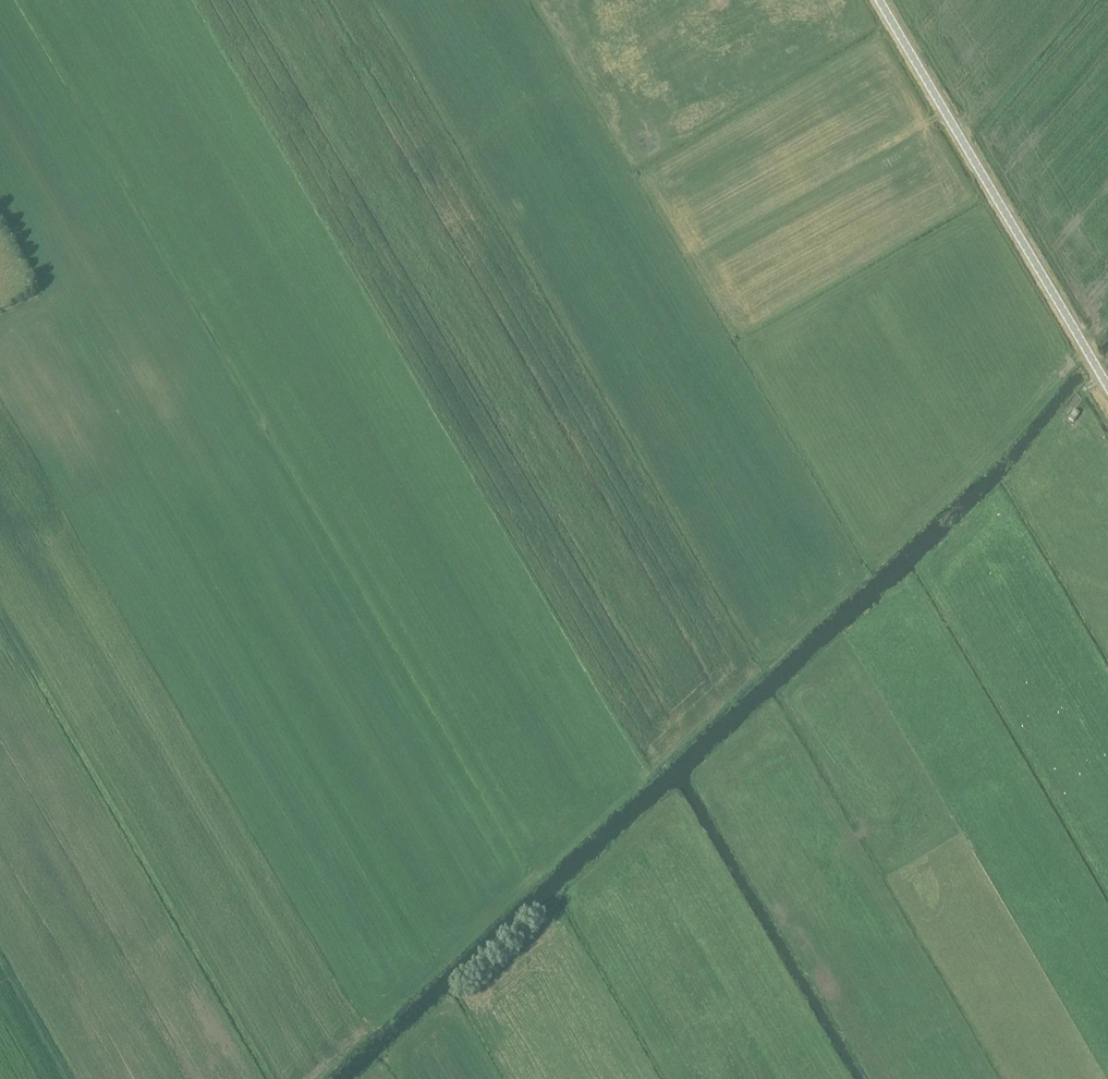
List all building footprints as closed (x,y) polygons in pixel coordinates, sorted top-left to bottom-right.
[(1068,418),(1073,420),(1078,411),(1073,408),(1068,418)]
